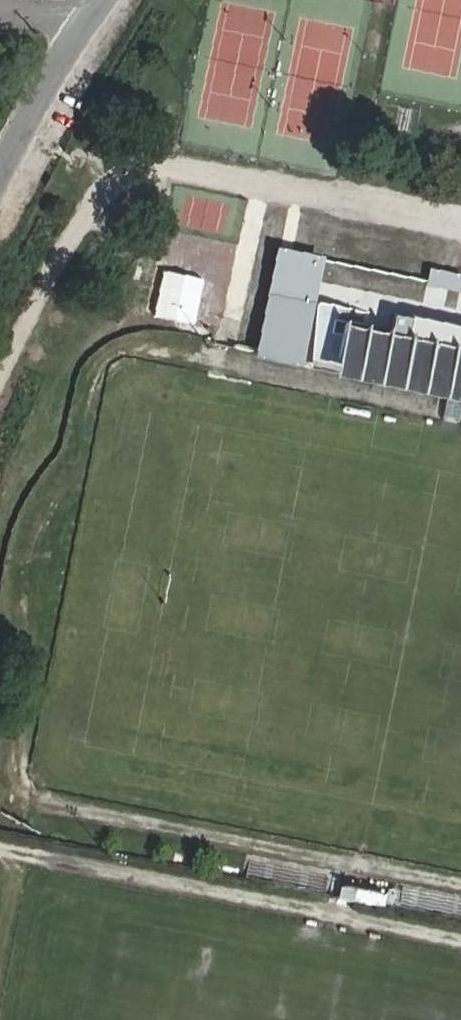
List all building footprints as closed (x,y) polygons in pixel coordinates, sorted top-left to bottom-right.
[(275,250),(252,357),(460,402),(460,327),(314,296),(322,260),(275,250)] [(202,280),(163,272),(154,316),(194,324),(202,280)]
